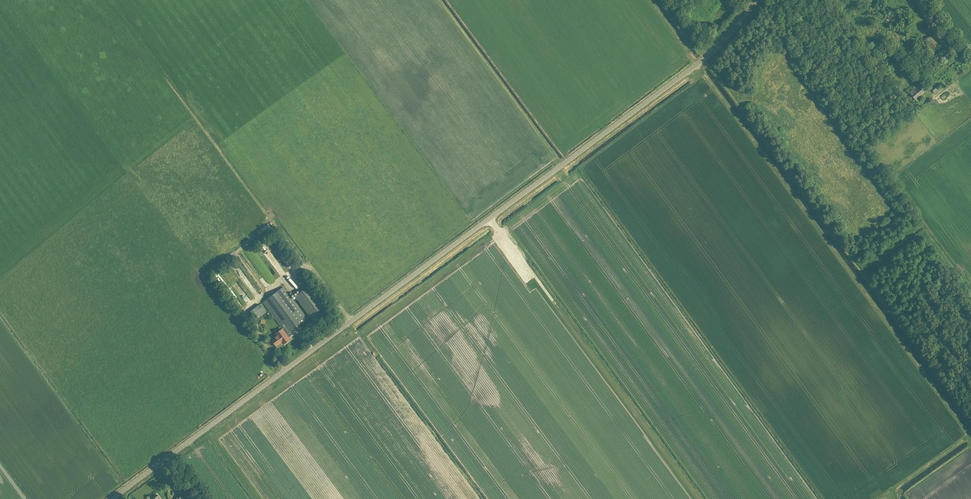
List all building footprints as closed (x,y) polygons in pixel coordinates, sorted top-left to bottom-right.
[(949,46),(955,43),(948,33),(943,36),(949,46)] [(930,50),(937,46),(932,38),(925,42),(930,50)] [(935,94),(940,89),(935,84),(930,88),(935,94)] [(915,100),(924,93),(919,86),(914,90),(910,93),(915,100)] [(289,261),(285,264),(291,269),(294,266),(289,261)] [(310,317),(325,306),(309,286),(295,297),(310,317)] [(263,302),(282,329),(278,332),(279,334),(271,340),(276,347),(282,342),(283,344),(290,340),(288,338),(291,336),(289,333),(307,319),(283,287),(263,302)] [(256,320),(266,313),(260,305),(250,312),(256,320)]
